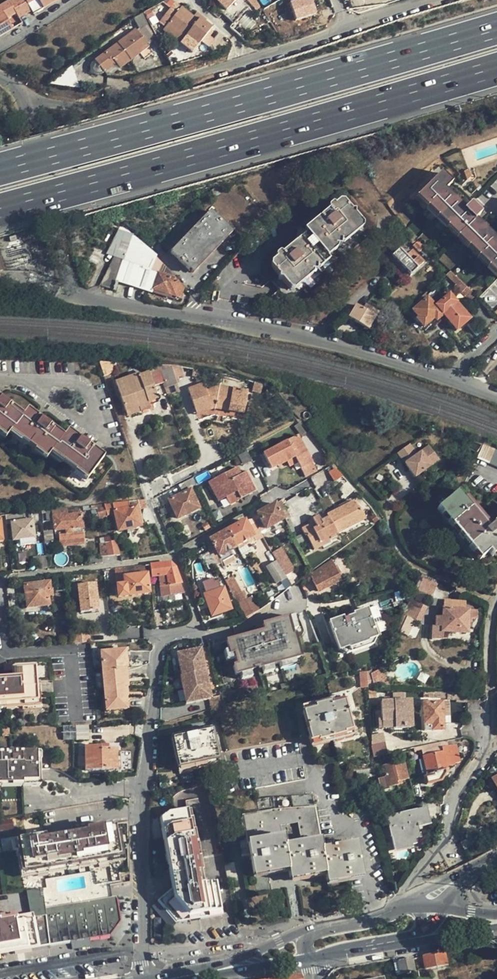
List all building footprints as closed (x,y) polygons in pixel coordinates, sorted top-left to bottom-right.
[(18,1),(27,16),(33,13),(29,5),(26,0),(20,0),(18,1)] [(56,0),(26,0),(29,5),(37,0),(43,10),(57,2),(56,0)] [(219,4),(225,10),(235,0),(215,0),(219,4)] [(230,26),(247,8),(240,0),(235,0),(225,10),(219,17),(230,26)] [(256,0),(246,0),(253,11),(260,6),(256,0)] [(296,21),(317,15),(313,0),(295,0),(291,1),(296,21)] [(27,16),(18,1),(11,5),(16,14),(20,20),(27,16)] [(13,30),(7,20),(16,14),(11,5),(9,2),(0,7),(0,38),(13,30)] [(197,20),(193,16),(180,7),(176,12),(170,7),(159,21),(165,26),(162,30),(179,43),(185,34),(199,44),(211,27),(199,18),(197,20)] [(148,22),(143,13),(134,18),(132,19),(139,29),(146,24),(148,22)] [(139,29),(137,31),(146,43),(155,36),(146,24),(139,29)] [(146,43),(137,31),(135,29),(117,43),(130,60),(148,46),(146,43)] [(130,60),(117,43),(94,60),(104,73),(115,64),(119,69),(130,60)] [(494,239),(492,242),(472,222),(461,212),(441,192),(443,190),(451,183),(441,172),(415,197),(496,279),(496,236),(494,239)] [(451,198),(443,190),(441,192),(461,212),(464,210),(456,203),(457,202),(453,198),(451,198)] [(320,219),(303,233),(268,262),(267,266),(274,275),(274,281),(280,281),(285,288),(295,281),(306,272),(313,272),(313,269),(313,266),(324,258),(321,255),(330,247),(333,248),(338,248),(338,244),(338,240),(359,223),(352,215),(352,210),(347,210),(340,202),(336,201),(317,216),(320,219)] [(464,210),(461,212),(472,222),(474,220),(479,215),(469,205),(464,210)] [(210,211),(170,253),(189,269),(195,262),(197,264),(223,237),(221,235),(228,228),(210,211)] [(301,230),(303,233),(320,219),(317,216),(301,230)] [(494,239),(474,220),(472,222),(492,242),(494,239)] [(360,224),(359,223),(338,240),(338,244),(340,244),(359,228),(360,224)] [(76,226),(69,229),(69,231),(71,241),(78,240),(76,226)] [(109,251),(115,253),(116,251),(125,254),(131,236),(117,228),(109,251)] [(143,290),(155,257),(156,255),(132,237),(131,236),(125,254),(116,282),(120,283),(143,290)] [(419,250),(423,247),(417,241),(412,245),(418,251),(419,250)] [(402,245),(391,256),(410,275),(422,263),(417,258),(418,257),(411,250),(409,251),(402,245)] [(334,249),(333,248),(330,247),(321,255),(324,258),(334,249)] [(428,252),(423,247),(419,250),(425,256),(428,252)] [(116,251),(115,253),(99,286),(116,290),(120,283),(116,282),(125,254),(116,251)] [(153,289),(171,295),(180,298),(183,288),(155,257),(143,290),(152,293),(153,289)] [(326,260),(324,258),(313,266),(313,269),(315,269),(326,260)] [(459,281),(449,271),(444,275),(455,285),(459,281)] [(309,274),(306,272),(295,281),(285,288),(286,290),(290,290),(309,274)] [(470,301),(475,296),(459,281),(455,285),(454,286),(470,301)] [(170,299),(171,295),(153,289),(152,293),(170,299)] [(443,290),(429,301),(433,305),(446,294),(443,290)] [(433,305),(429,301),(423,294),(410,305),(413,308),(411,310),(417,317),(415,319),(426,330),(444,315),(456,329),(468,318),(454,302),(455,301),(448,293),(446,294),(433,305)] [(245,298),(235,296),(234,304),(244,306),(245,298)] [(362,309),(354,304),(346,318),(366,330),(377,311),(364,303),(362,309)] [(109,363),(99,363),(103,376),(113,373),(109,363)] [(153,386),(162,383),(158,371),(156,365),(144,364),(148,374),(137,377),(136,375),(115,383),(125,411),(136,407),(138,412),(148,409),(146,404),(153,401),(157,400),(153,386)] [(180,393),(171,366),(170,365),(158,365),(164,383),(163,384),(167,397),(180,393)] [(202,372),(193,370),(192,376),(201,378),(202,372)] [(263,386),(255,383),(254,391),(262,392),(263,386)] [(203,384),(187,389),(195,409),(204,406),(206,411),(214,408),(243,413),(247,392),(218,386),(206,391),(203,384)] [(12,428),(21,415),(0,399),(0,427),(8,433),(12,428)] [(126,416),(138,412),(136,407),(125,411),(126,416)] [(26,409),(21,415),(12,428),(47,455),(51,450),(62,437),(26,409)] [(298,424),(294,427),(302,437),(306,434),(298,424)] [(66,431),(62,437),(51,450),(87,477),(101,459),(66,431)] [(271,469),(286,461),(293,457),(297,463),(305,477),(316,471),(297,435),(263,454),(271,469)] [(483,445),(477,458),(496,466),(496,451),(483,445)] [(253,446),(246,449),(247,451),(252,460),(253,462),(259,459),(253,446)] [(438,463),(428,449),(416,458),(409,447),(396,457),(404,467),(399,470),(410,484),(438,463)] [(243,465),(252,460),(247,451),(239,456),(241,462),(243,465)] [(289,467),(297,463),(293,457),(286,461),(289,467)] [(144,467),(149,481),(165,472),(161,461),(144,467)] [(249,482),(252,480),(248,471),(241,474),(237,467),(208,482),(218,501),(226,497),(230,503),(254,490),(249,482)] [(337,468),(329,472),(334,481),(344,476),(337,468)] [(192,478),(178,485),(181,492),(168,499),(177,518),(199,508),(191,490),(197,487),(192,478)] [(436,508),(479,559),(488,552),(492,556),(496,552),(496,520),(487,528),(457,492),(436,508)] [(221,507),(230,503),(226,497),(218,501),(221,507)] [(139,505),(140,509),(148,507),(144,499),(137,500),(139,505)] [(280,499),(274,502),(279,511),(285,508),(280,499)] [(137,500),(111,503),(113,512),(117,531),(126,529),(127,534),(133,532),(132,528),(141,526),(140,523),(135,505),(139,505),(137,500)] [(353,500),(326,514),(328,517),(336,532),(365,518),(361,509),(358,510),(353,500)] [(284,519),(279,511),(274,502),(250,516),(251,517),(257,514),(266,528),(284,519)] [(111,503),(103,504),(104,507),(106,514),(113,512),(111,503)] [(106,515),(106,514),(104,507),(95,509),(96,510),(99,516),(99,518),(106,515)] [(51,509),(40,511),(41,518),(42,522),(48,522),(50,531),(51,531),(63,530),(64,533),(58,534),(60,546),(83,544),(79,509),(52,511),(51,509)] [(92,518),(99,516),(96,510),(90,512),(92,518)] [(32,512),(30,512),(31,520),(41,518),(40,511),(32,512)] [(25,521),(24,513),(14,514),(5,515),(6,524),(11,524),(13,540),(20,540),(21,545),(33,543),(32,538),(34,538),(31,520),(25,521)] [(250,516),(254,522),(259,532),(266,528),(257,514),(251,517),(250,516)] [(250,516),(244,520),(247,526),(254,522),(250,516)] [(340,540),(336,532),(328,517),(321,521),(318,516),(312,519),(312,520),(314,522),(309,524),(301,529),(305,536),(306,535),(314,550),(330,541),(332,545),(340,540)] [(244,520),(226,529),(235,545),(253,535),(247,526),(244,520)] [(256,541),(263,537),(259,532),(254,522),(247,526),(253,535),(256,541)] [(228,549),(235,545),(226,529),(220,533),(209,539),(212,544),(222,562),(224,566),(234,560),(228,549)] [(50,531),(43,532),(44,543),(52,542),(51,531),(50,531)] [(99,543),(100,555),(101,555),(101,557),(119,554),(115,541),(100,543),(99,543)] [(212,544),(207,547),(209,551),(216,564),(217,565),(222,562),(212,544)] [(250,544),(242,548),(246,555),(254,552),(250,544)] [(276,546),(270,549),(279,566),(285,563),(276,546)] [(216,564),(209,551),(201,556),(207,569),(216,564)] [(342,557),(338,551),(333,555),(330,556),(335,562),(342,557)] [(48,569),(46,555),(38,556),(36,570),(48,569)] [(102,563),(101,557),(101,555),(100,555),(87,556),(89,564),(102,563)] [(318,591),(342,578),(334,564),(332,560),(310,575),(318,591)] [(276,583),(285,578),(276,561),(266,566),(276,583)] [(184,592),(175,568),(170,562),(150,564),(152,578),(159,577),(162,596),(184,592)] [(279,566),(284,574),(290,571),(291,570),(286,562),(285,563),(279,566)] [(339,562),(334,564),(342,578),(345,577),(339,562)] [(143,566),(115,569),(118,596),(147,593),(145,573),(144,573),(143,566)] [(241,567),(238,568),(248,586),(255,583),(248,568),(243,570),(241,567)] [(109,597),(118,596),(115,569),(106,570),(109,597)] [(284,574),(291,586),(296,582),(290,571),(284,574)] [(65,574),(53,575),(55,592),(67,591),(65,574)] [(79,578),(67,579),(69,596),(81,595),(79,578)] [(436,585),(422,579),(417,591),(431,597),(436,585)] [(206,594),(204,594),(211,616),(231,609),(223,587),(220,588),(217,580),(203,585),(206,594)] [(24,584),(26,607),(49,605),(48,596),(52,596),(51,590),(50,590),(49,581),(24,584)] [(237,587),(232,590),(234,595),(237,601),(241,607),(243,607),(246,610),(249,609),(237,587)] [(412,599),(405,613),(422,620),(428,606),(412,599)] [(432,626),(431,637),(442,637),(443,631),(467,632),(468,619),(475,619),(475,611),(469,610),(469,609),(464,609),(464,601),(442,600),(441,617),(435,617),(434,626),(432,626)] [(374,623),(382,622),(379,605),(371,607),(374,623)] [(370,608),(330,619),(340,653),(379,642),(370,608)] [(414,619),(408,615),(400,631),(406,634),(414,619)] [(296,629),(293,616),(262,625),(263,631),(226,641),(228,650),(223,651),(226,661),(234,658),(236,665),(232,666),(235,675),(239,674),(241,680),(251,677),(249,671),(252,670),(251,668),(258,666),(259,668),(261,668),(263,674),(273,671),(271,665),(278,663),(280,669),(295,665),(294,659),(300,658),(294,635),(292,635),(291,630),(296,629)] [(100,651),(102,670),(126,668),(127,667),(125,649),(100,651)] [(200,650),(181,653),(183,677),(204,672),(200,650)] [(12,670),(13,678),(0,679),(0,702),(36,700),(33,668),(12,670)] [(127,687),(126,668),(102,670),(101,670),(103,689),(124,688),(127,687)] [(368,679),(377,688),(387,681),(378,671),(368,679)] [(197,686),(197,688),(207,686),(204,672),(183,677),(184,686),(197,686)] [(179,677),(182,691),(197,688),(197,686),(184,686),(183,677),(181,677),(179,677)] [(209,699),(207,686),(197,688),(199,701),(209,699)] [(124,688),(103,689),(105,710),(126,708),(124,688)] [(184,704),(199,701),(197,688),(182,691),(184,704)] [(393,701),(380,701),(381,720),(393,720),(394,728),(404,727),(404,719),(410,719),(410,701),(404,701),(403,694),(393,693),(393,701)] [(302,711),(310,740),(318,739),(318,740),(343,734),(343,732),(351,730),(344,701),(331,704),(330,701),(314,705),(315,708),(302,711)] [(447,702),(422,703),(424,731),(442,729),(442,714),(448,713),(447,702)] [(90,725),(72,725),(72,740),(90,739),(90,725)] [(173,749),(177,767),(216,759),(210,730),(171,738),(174,748),(173,749)] [(442,741),(415,747),(413,747),(415,751),(421,750),(427,777),(425,778),(426,784),(440,780),(445,773),(444,769),(448,768),(447,765),(460,761),(458,751),(456,751),(454,745),(444,747),(442,741)] [(384,743),(371,746),(373,757),(387,753),(384,743)] [(84,746),(85,770),(117,769),(116,749),(107,748),(101,749),(100,746),(84,746)] [(38,760),(32,760),(31,751),(11,752),(10,756),(7,756),(5,752),(0,752),(0,781),(39,779),(38,760)] [(344,760),(333,762),(336,776),(346,775),(344,760)] [(387,786),(397,784),(396,781),(401,780),(408,778),(403,760),(382,766),(384,777),(377,779),(380,791),(387,789),(387,786)] [(368,768),(355,770),(356,778),(369,776),(368,768)] [(362,875),(356,844),(322,850),(314,806),(274,809),(243,815),(253,873),(287,867),(289,877),(325,871),(327,881),(362,875)] [(413,828),(417,827),(429,824),(426,807),(386,817),(394,849),(416,844),(415,839),(413,828)] [(167,812),(162,816),(168,824),(164,828),(170,836),(166,841),(172,849),(168,853),(174,861),(171,864),(178,875),(172,879),(178,888),(170,890),(157,901),(175,923),(220,915),(213,882),(205,884),(187,887),(184,874),(189,873),(196,871),(193,858),(198,857),(189,808),(167,812)] [(159,829),(164,828),(168,824),(162,816),(157,817),(159,829)] [(45,832),(17,837),(23,870),(120,853),(115,824),(45,836),(45,832)] [(159,829),(162,841),(166,841),(170,836),(164,828),(159,829)] [(460,842),(464,849),(478,842),(473,835),(460,842)] [(166,841),(162,841),(164,853),(168,853),(172,849),(166,841)] [(168,853),(164,853),(166,865),(171,864),(174,861),(168,853)] [(233,863),(223,865),(226,879),(235,877),(233,863)] [(171,864),(166,865),(168,880),(172,879),(178,875),(171,864)] [(191,882),(189,873),(184,874),(187,887),(205,884),(203,880),(191,882)] [(172,879),(168,880),(170,890),(178,888),(172,879)] [(103,888),(105,900),(111,899),(110,886),(103,888)] [(45,915),(45,908),(44,903),(42,888),(25,891),(26,900),(28,900),(29,907),(31,907),(33,917),(45,915)] [(111,899),(105,900),(45,908),(45,915),(48,941),(110,932),(118,920),(115,899),(111,899)] [(48,941),(45,915),(33,917),(29,918),(28,915),(14,917),(13,913),(0,915),(0,952),(49,943),(48,941)] [(73,940),(73,947),(92,945),(91,938),(73,940)] [(444,954),(423,957),(425,968),(446,964),(444,954)] [(413,959),(398,962),(395,962),(397,973),(415,970),(413,959)]
